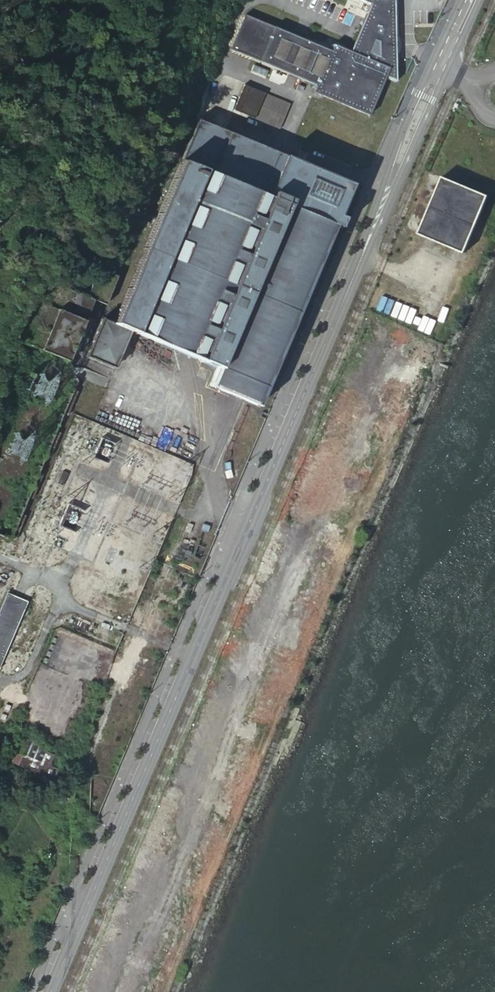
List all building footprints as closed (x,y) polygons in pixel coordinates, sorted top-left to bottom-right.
[(350,54),(389,71),(385,81),(395,84),(395,0),(350,0),(370,9),(350,54)] [(389,71),(350,54),(334,47),(333,51),(249,17),(234,51),(318,86),(315,94),(370,117),(385,81),(389,71)] [(234,108),(260,119),(269,97),(243,85),(234,108)] [(269,97),(260,119),(279,128),(289,105),(269,97)] [(184,145),(268,179),(278,154),(195,120),(184,145)] [(101,316),(86,352),(113,363),(128,327),(220,365),(213,384),(260,403),(352,184),(278,154),(268,179),(184,145),(114,321),(101,316)] [(442,177),(417,233),(464,254),(488,197),(442,177)] [(110,273),(112,269),(99,264),(86,293),(104,300),(114,275),(110,273)] [(41,277),(15,339),(68,361),(94,299),(41,277)] [(0,609),(0,668),(29,602),(7,593),(0,609)] [(16,752),(11,762),(34,772),(32,777),(41,781),(43,776),(53,780),(58,769),(50,765),(54,755),(45,751),(46,748),(24,738),(18,752),(16,752)] [(138,929),(146,933),(151,921),(144,917),(138,929)] [(136,947),(141,931),(129,927),(125,943),(136,947)]
